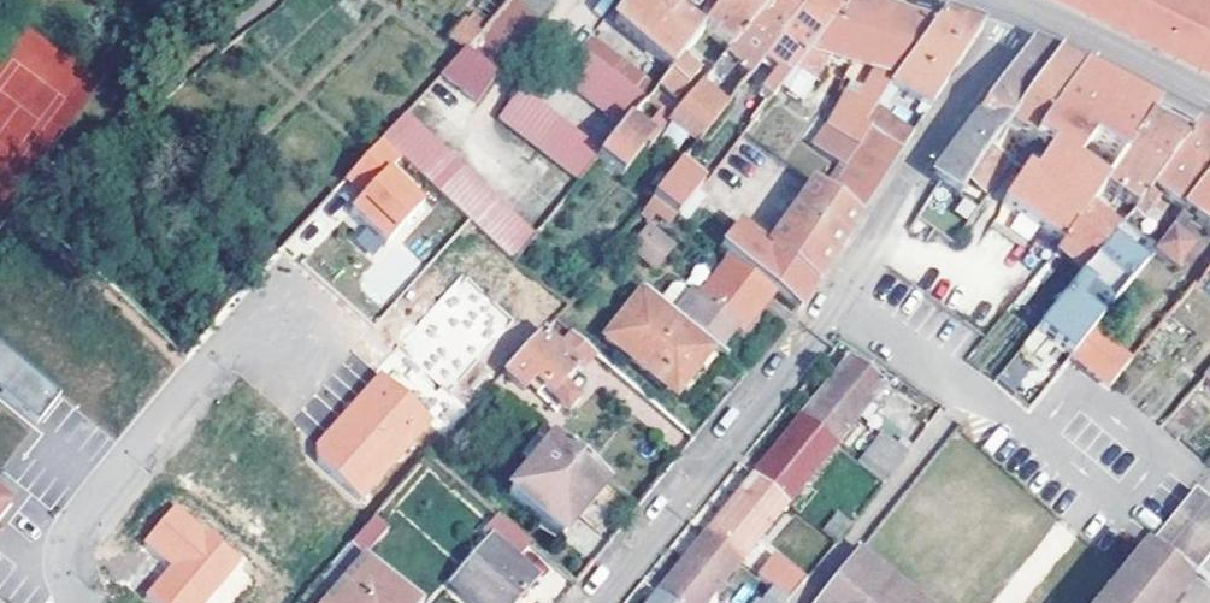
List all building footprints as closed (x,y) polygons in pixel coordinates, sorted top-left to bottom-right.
[(462,53),(502,83),(567,0),(509,0),(487,26),(478,35),(465,49),(462,53)] [(682,3),(684,0),(632,0),(616,22),(672,67),(683,54),(698,36),(673,15),(682,3)] [(765,61),(813,0),(772,0),(731,48),(670,125),(698,147),(765,61)] [(708,24),(726,0),(684,0),(682,3),(697,15),(704,5),(708,8),(701,18),(708,24)] [(708,24),(701,32),(707,37),(712,32),(731,48),(772,0),(726,0),(708,24)] [(779,92),(850,2),(844,0),(813,0),(765,61),(779,72),(761,95),(770,103),(779,92)] [(1209,66),(1209,0),(1072,0),(1209,66)] [(871,110),(890,86),(934,28),(884,12),(850,2),(779,92),(801,109),(817,90),(835,65),(843,68),(839,75),(844,78),(850,71),(866,77),(827,130),(845,143),(857,125),(868,109),(871,110)] [(478,35),(487,26),(470,12),(463,23),(478,35)] [(920,107),(929,113),(984,29),(952,19),(943,16),(934,28),(890,86),(924,98),(920,107)] [(451,40),(465,49),(478,35),(463,23),(451,40)] [(646,99),(656,88),(597,36),(588,48),(596,55),(646,99)] [(992,129),(1003,135),(1058,55),(1050,50),(1034,42),(989,104),(1001,114),(992,129)] [(672,67),(660,83),(677,97),(700,70),(683,54),(672,67)] [(574,84),(627,122),(639,108),(646,99),(596,55),(574,84)] [(1019,144),(1029,149),(1084,69),(1065,58),(1058,55),(1003,135),(1019,144)] [(1084,69),(1029,149),(1015,160),(1014,161),(1028,172),(1007,201),(1066,244),(1087,212),(1104,187),(1147,122),(1157,107),(1093,73),(1084,69)] [(596,161),(603,151),(521,94),(499,125),(579,181),(596,161)] [(603,151),(596,161),(620,179),(641,153),(646,156),(657,142),(637,124),(646,113),(639,108),(627,122),(603,151)] [(913,138),(871,110),(868,109),(857,125),(870,134),(902,155),(913,138)] [(419,176),(444,149),(406,112),(381,140),(401,160),(419,176)] [(973,178),(1003,135),(992,129),(976,120),(969,130),(951,153),(934,176),(961,196),(973,178)] [(1134,209),(1141,199),(1184,141),(1174,136),(1147,122),(1104,187),(1134,209)] [(1186,211),(1209,179),(1209,138),(1194,128),(1184,141),(1141,199),(1160,212),(1170,199),(1186,211)] [(859,150),(891,171),(902,155),(870,134),(859,150)] [(1003,135),(973,178),(989,188),(1019,144),(1003,135)] [(386,175),(401,160),(381,140),(356,166),(375,184),(385,174),(386,175)] [(419,176),(440,196),(465,169),(444,149),(419,176)] [(849,166),(881,187),(891,171),(859,150),(849,166)] [(350,172),(369,190),(375,184),(356,166),(350,172)] [(838,182),(869,204),(881,187),(849,166),(838,182)] [(535,236),(465,169),(440,196),(511,264),(535,236)] [(652,203),(678,221),(703,189),(679,170),(652,203)] [(421,208),(386,175),(385,174),(375,184),(369,190),(350,211),(385,245),(421,208)] [(1209,231),(1209,179),(1186,211),(1184,214),(1209,231)] [(827,198),(859,220),(869,204),(838,182),(827,198)] [(833,260),(859,220),(827,198),(812,188),(766,252),(750,275),(769,290),(775,294),(799,312),(833,260)] [(1083,278),(1102,252),(1111,239),(1117,232),(1087,212),(1066,244),(1057,255),(1083,278)] [(1154,253),(1173,266),(1190,244),(1179,235),(1183,230),(1176,225),(1154,253)] [(652,230),(631,255),(659,278),(680,253),(652,230)] [(730,261),(750,275),(766,252),(737,231),(720,253),(730,261)] [(1039,330),(1071,356),(1092,331),(1099,322),(1079,305),(1090,291),(1111,308),(1144,266),(1111,239),(1102,252),(1083,278),(1039,330)] [(756,306),(769,290),(750,275),(730,261),(699,301),(692,296),(675,318),(714,349),(719,353),(737,331),(733,329),(739,321),(748,327),(762,311),(756,306)] [(460,276),(399,346),(403,350),(465,280),(460,276)] [(433,422),(448,435),(471,410),(450,391),(512,322),(465,280),(403,350),(399,346),(376,372),(381,376),(433,422)] [(756,306),(762,311),(775,294),(769,290),(756,306)] [(695,372),(714,349),(675,318),(642,292),(604,341),(646,375),(650,369),(678,392),(695,372)] [(557,319),(506,373),(525,389),(534,377),(544,386),(537,395),(560,413),(567,405),(572,409),(581,398),(564,385),(577,369),(581,372),(597,353),(572,332),(559,348),(550,340),(563,324),(557,319)] [(733,329),(737,331),(742,335),(748,327),(739,321),(733,329)] [(0,373),(7,378),(48,410),(69,383),(0,329),(0,373)] [(1110,385),(1131,360),(1092,331),(1071,356),(1110,385)] [(801,418),(837,448),(869,409),(876,415),(891,398),(847,361),(828,383),(801,418)] [(363,501),(433,422),(381,376),(318,447),(320,462),(363,501)] [(1207,380),(1193,394),(1209,409),(1209,383),(1207,380)] [(802,490),(837,448),(801,418),(779,443),(752,476),(789,506),(802,490)] [(520,460),(531,468),(552,441),(542,433),(520,460)] [(269,463),(264,434),(252,448),(269,463)] [(883,485),(907,455),(883,436),(859,465),(883,485)] [(552,441),(531,468),(509,495),(560,537),(603,485),(552,441)] [(751,552),(789,506),(752,476),(729,505),(704,536),(741,565),(751,552)] [(789,506),(798,512),(811,497),(802,490),(789,506)] [(1209,560),(1209,504),(1195,492),(1132,569),(1104,602),(1175,602),(1209,560)] [(175,512),(146,546),(172,569),(176,572),(167,582),(164,579),(147,599),(152,602),(206,602),(238,565),(175,512)] [(837,543),(852,525),(839,516),(825,534),(837,543)] [(468,602),(515,602),(535,579),(515,564),(531,545),(499,518),(482,537),(489,544),(451,588),(468,602)] [(670,602),(709,602),(741,565),(704,536),(681,564),(657,592),(670,602)] [(859,551),(817,602),(924,602),(859,551)] [(741,565),(748,571),(759,559),(751,552),(741,565)] [(806,583),(775,558),(758,579),(773,592),(787,602),(790,602),(806,583)] [(368,562),(331,602),(415,602),(368,562)] [(172,569),(164,579),(167,582),(176,572),(172,569)] [(657,592),(648,602),(670,602),(657,592)] [(773,592),(764,602),(787,602),(773,592)]
